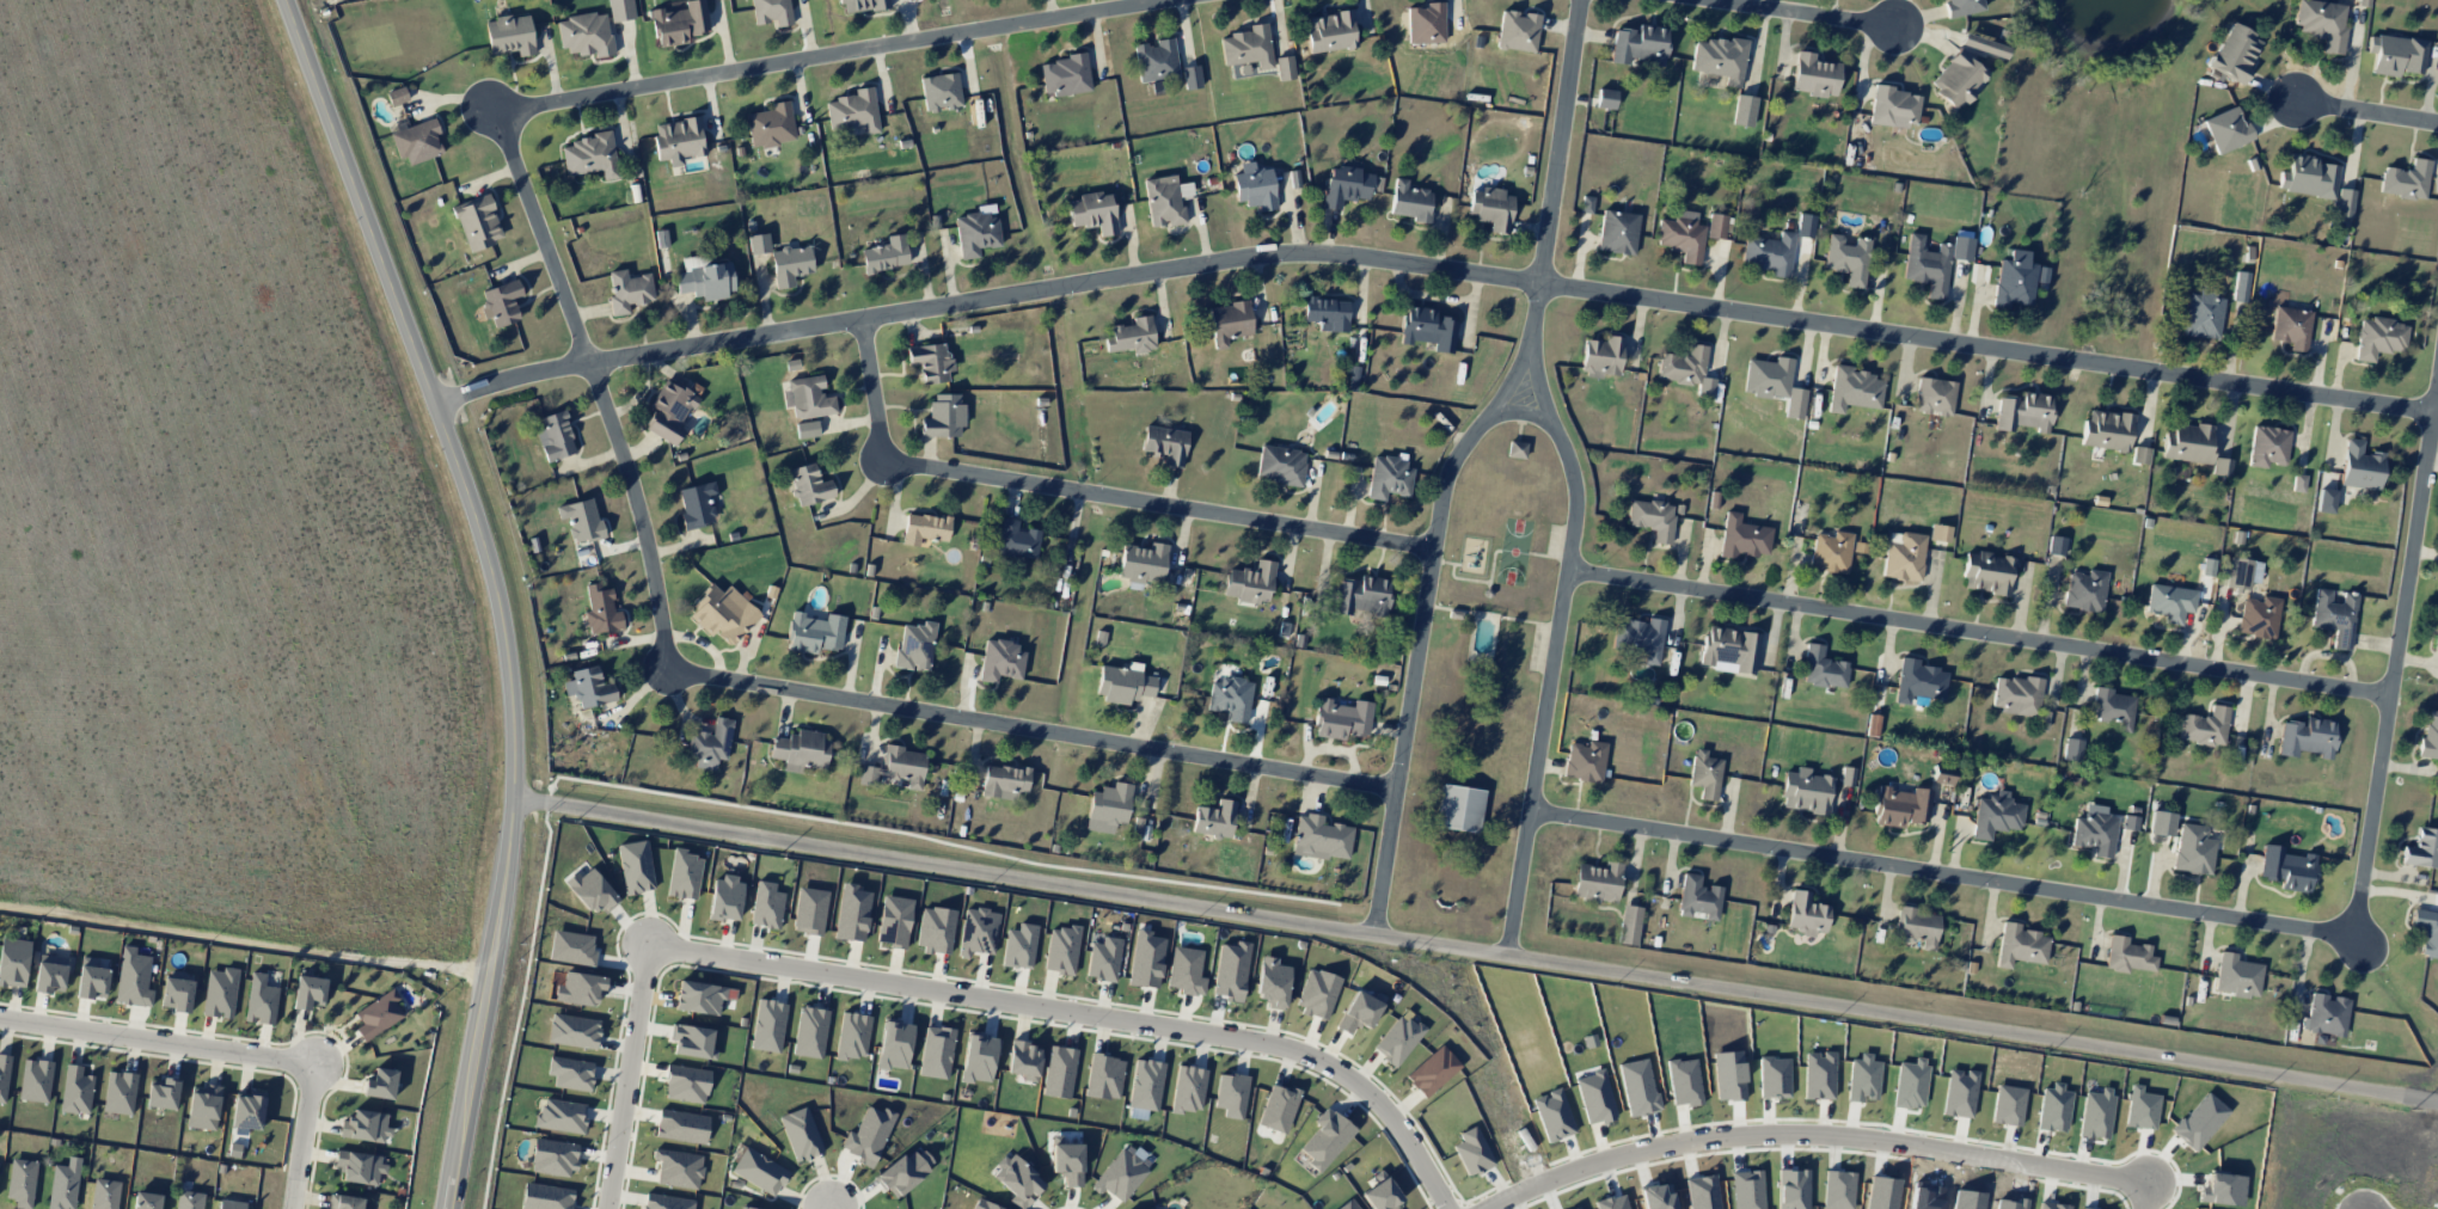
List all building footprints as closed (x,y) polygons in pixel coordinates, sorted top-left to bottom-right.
[(634,19),(632,0),(608,0),(610,22),(634,19)] [(704,0),(688,0),(684,1),(685,9),(663,13),(662,8),(651,10),(657,48),(689,43),(688,36),(709,33),(704,0)] [(792,24),(788,0),(751,0),(755,24),(776,20),(777,27),(792,24)] [(888,0),(840,0),(842,15),(889,7),(888,0)] [(1985,9),(1983,0),(1944,0),(1945,2),(1943,2),(1947,18),(1985,9)] [(2345,28),(2341,27),(2344,5),(2312,0),(2296,0),(2292,24),(2299,25),(2298,34),(2323,38),(2321,52),(2341,55),(2345,28)] [(1444,43),(1443,2),(1425,3),(1425,8),(1406,8),(1407,44),(1444,43)] [(1309,53),(1356,47),(1351,10),(1305,17),(1309,53)] [(1535,52),(1539,15),(1521,13),(1521,12),(1500,10),(1497,48),(1535,52)] [(557,18),(560,48),(568,48),(569,58),(612,52),(607,12),(557,18)] [(484,21),(490,54),(517,50),(518,56),(535,54),(528,14),(484,21)] [(1272,68),(1266,23),(1249,25),(1250,32),(1220,36),(1223,65),(1257,61),(1258,70),(1272,68)] [(2208,69),(2243,83),(2262,38),(2227,23),(2208,69)] [(1614,28),(1610,63),(1628,64),(1629,58),(1652,60),(1651,65),(1664,67),(1668,27),(1639,24),(1638,30),(1614,28)] [(1960,44),(2005,59),(2008,47),(1963,33),(1960,44)] [(2371,73),(2398,77),(2399,71),(2421,74),(2426,41),(2369,33),(2366,53),(2374,54),(2371,73)] [(1179,76),(1173,37),(1150,41),(1151,41),(1133,44),(1139,83),(1179,76)] [(1740,88),(1746,40),(1727,37),(1726,41),(1706,38),(1705,43),(1694,41),(1690,71),(1725,76),(1724,86),(1740,88)] [(1988,72),(1958,48),(1928,85),(1958,109),(1988,72)] [(1835,98),(1840,63),(1813,59),(1813,53),(1797,51),(1791,91),(1835,98)] [(1090,90),(1085,55),(1039,61),(1044,97),(1090,90)] [(1278,80),(1295,79),(1292,55),(1275,57),(1278,80)] [(1201,88),(1198,64),(1181,67),(1185,90),(1201,88)] [(920,78),(925,112),(947,108),(947,109),(962,107),(956,72),(920,78)] [(390,106),(408,101),(404,86),(386,91),(390,106)] [(878,132),(873,86),(854,89),(855,96),(826,100),(829,130),(863,126),(864,134),(878,132)] [(1869,123),(1916,128),(1920,92),(1873,87),(1869,123)] [(1617,91),(1598,88),(1595,106),(1613,110),(1617,91)] [(1751,127),(1756,98),(1736,94),(1731,124),(1751,127)] [(745,114),(752,149),(796,140),(788,100),(771,103),(772,109),(745,114)] [(2214,154),(2253,140),(2247,122),(2241,124),(2235,107),(2202,119),(2214,154)] [(390,133),(399,158),(405,156),(409,166),(443,153),(435,133),(439,131),(434,117),(390,133)] [(653,123),(657,160),(705,154),(700,118),(653,123)] [(561,144),(565,176),(601,170),(603,180),(618,178),(611,130),(591,133),(592,139),(561,144)] [(2338,166),(2316,163),(2317,156),(2289,153),(2287,172),(2279,171),(2277,192),(2335,198),(2338,166)] [(1322,208),(1339,210),(1341,198),(1370,201),(1373,174),(1361,173),(1362,161),(1340,158),(1339,169),(1327,168),(1322,208)] [(2430,160),(2412,158),(2410,170),(2383,167),(2379,194),(2425,200),(2430,160)] [(1231,174),(1237,206),(1257,202),(1258,212),(1277,208),(1269,167),(1255,170),(1253,161),(1239,164),(1240,173),(1231,174)] [(1143,180),(1151,227),(1166,225),(1167,227),(1184,224),(1176,174),(1143,180)] [(1390,214),(1413,217),(1413,221),(1429,223),(1433,191),(1406,189),(1407,179),(1394,178),(1390,214)] [(1471,188),(1467,218),(1490,221),(1489,232),(1507,234),(1513,193),(1471,188)] [(2351,217),(2355,190),(2338,188),(2337,201),(2332,200),(2330,215),(2351,217)] [(1116,234),(1111,191),(1078,195),(1078,199),(1066,201),(1070,228),(1098,225),(1099,236),(1116,234)] [(467,251),(502,240),(489,194),(453,204),(467,251)] [(1591,214),(1594,197),(1582,195),(1580,212),(1591,214)] [(1638,213),(1601,211),(1598,252),(1635,254),(1638,213)] [(996,212),(954,218),(960,260),(978,257),(977,249),(1001,246),(996,212)] [(1723,240),(1727,215),(1710,212),(1706,237),(1723,240)] [(1813,238),(1814,215),(1797,214),(1796,237),(1813,238)] [(1682,264),(1701,265),(1703,221),(1658,219),(1657,245),(1668,246),(1668,251),(1682,251),(1682,264)] [(1794,232),(1780,230),(1778,240),(1745,236),(1741,267),(1771,271),(1771,276),(1788,278),(1794,232)] [(658,248),(667,246),(664,231),(655,233),(658,248)] [(1903,280),(1928,283),(1926,298),(1943,300),(1948,259),(1970,261),(1973,238),(1953,235),(1952,245),(1937,243),(1936,252),(1922,250),(1924,234),(1908,232),(1903,280)] [(770,253),(768,233),(748,235),(750,254),(770,253)] [(1862,288),(1869,240),(1848,237),(1848,236),(1828,233),(1823,269),(1847,272),(1845,286),(1862,288)] [(864,271),(907,267),(904,234),(886,236),(887,245),(862,248),(864,271)] [(813,273),(808,245),(770,250),(776,290),(794,287),(793,276),(813,273)] [(1992,307),(2008,309),(2009,302),(2030,305),(2036,264),(2027,263),(2028,251),(2010,248),(2008,260),(1999,259),(1992,307)] [(677,293),(694,291),(694,299),(735,295),(731,262),(700,265),(700,270),(675,272),(677,293)] [(612,316),(629,313),(628,305),(654,301),(650,274),(626,277),(625,269),(608,271),(612,296),(609,296),(612,316)] [(2244,302),(2250,273),(2237,271),(2230,300),(2244,302)] [(478,291),(486,318),(491,317),(494,328),(519,320),(513,299),(522,296),(517,279),(478,291)] [(2182,335),(2218,339),(2224,291),(2197,288),(2196,294),(2186,293),(2182,335)] [(1348,299),(1304,298),(1303,322),(1320,322),(1319,331),(1347,332),(1348,299)] [(1252,334),(1248,301),(1208,306),(1213,349),(1226,348),(1225,337),(1252,334)] [(1452,353),(1456,319),(1434,316),(1435,309),(1404,306),(1400,343),(1410,345),(1411,340),(1435,343),(1433,351),(1452,353)] [(2271,340),(2290,342),(2289,351),(2306,352),(2309,310),(2273,307),(2271,340)] [(1106,354),(1154,348),(1150,315),(1132,317),(1133,323),(1110,326),(1111,337),(1104,338),(1106,354)] [(2407,323),(2360,317),(2354,360),(2373,363),(2375,350),(2403,354),(2407,323)] [(1605,342),(1584,339),(1580,374),(1618,378),(1623,337),(1606,335),(1605,342)] [(948,382),(947,371),(951,371),(947,342),(906,347),(908,365),(920,364),(922,385),(948,382)] [(1707,346),(1689,344),(1687,357),(1660,353),(1657,380),(1698,385),(1697,395),(1713,397),(1715,379),(1703,377),(1707,346)] [(1802,419),(1806,390),(1789,388),(1792,358),(1775,356),(1774,362),(1747,359),(1743,394),(1786,399),(1784,417),(1802,419)] [(1828,412),(1843,414),(1844,404),(1879,409),(1884,377),(1852,373),(1853,367),(1834,364),(1828,412)] [(836,414),(834,396),(821,397),(820,388),(824,388),(823,375),(786,379),(788,390),(782,390),(784,407),(792,406),(794,418),(836,414)] [(1913,411),(1950,417),(1956,382),(1918,376),(1913,411)] [(650,405),(656,408),(644,429),(674,445),(684,428),(678,424),(688,406),(693,410),(700,398),(665,378),(650,405)] [(1994,430),(2013,432),(2014,425),(2036,427),(2035,432),(2048,434),(2052,395),(2021,392),(2020,398),(1998,396),(1994,430)] [(958,437),(958,427),(964,427),(964,405),(958,405),(958,394),(931,393),(930,418),(921,418),(920,436),(958,437)] [(544,427),(535,430),(547,463),(577,451),(562,410),(541,418),(544,427)] [(2081,446),(2129,450),(2132,414),(2085,410),(2081,446)] [(796,423),(797,439),(819,436),(817,421),(796,423)] [(2161,458),(2209,463),(2213,427),(2173,423),(2172,433),(2164,432),(2161,458)] [(1182,468),(1187,432),(1144,426),(1141,453),(1164,456),(1163,465),(1182,468)] [(2289,429),(2253,426),(2248,466),(2267,468),(2268,464),(2285,465),(2289,429)] [(2379,490),(2383,454),(2362,452),(2363,440),(2345,438),(2340,485),(2379,490)] [(1507,457),(1525,459),(1527,442),(1508,441),(1507,457)] [(1256,480),(1302,485),(1305,450),(1260,445),(1256,480)] [(2149,448),(2133,446),(2132,462),(2147,464),(2149,448)] [(1366,498),(1384,500),(1385,493),(1409,496),(1414,463),(1372,457),(1366,498)] [(2229,477),(2231,459),(2213,458),(2212,475),(2229,477)] [(798,507),(835,497),(830,479),(819,482),(814,462),(788,469),(798,507)] [(2303,492),(2305,476),(2294,474),(2292,490),(2303,492)] [(678,489),(683,513),(680,514),(683,529),(714,523),(709,495),(717,494),(714,481),(678,489)] [(2335,491),(2319,488),(2315,511),(2332,513),(2335,491)] [(555,506),(558,519),(567,518),(573,543),(602,537),(594,498),(555,506)] [(1652,543),(1670,545),(1674,504),(1630,499),(1627,526),(1654,529),(1652,543)] [(1719,556),(1736,559),(1737,553),(1766,557),(1771,528),(1739,523),(1740,513),(1726,511),(1719,556)] [(919,546),(920,538),(947,542),(950,519),(906,512),(901,544),(919,546)] [(1036,559),(1039,531),(1017,528),(1018,520),(1001,518),(996,554),(1036,559)] [(1950,526),(1931,523),(1928,539),(1947,542),(1950,526)] [(1848,573),(1851,533),(1834,532),(1833,536),(1813,534),(1810,569),(1848,573)] [(1883,578),(1920,581),(1924,534),(1887,532),(1883,578)] [(2047,554),(2063,555),(2065,537),(2049,535),(2047,554)] [(1167,545),(1150,542),(1149,548),(1122,544),(1117,578),(1161,585),(1167,545)] [(2009,595),(2014,557),(1966,551),(1961,589),(2009,595)] [(2250,582),(2257,583),(2261,562),(2230,557),(2225,587),(2248,591),(2250,582)] [(1223,597),(1268,604),(1274,561),(1256,559),(1255,571),(1227,567),(1223,597)] [(2102,612),(2106,571),(2087,570),(2087,574),(2067,572),(2064,608),(2102,612)] [(1331,613),(1351,615),(1352,608),(1366,610),(1365,618),(1385,621),(1391,579),(1360,575),(1359,582),(1336,578),(1331,613)] [(623,629),(620,611),(614,612),(611,588),(600,590),(599,583),(585,584),(589,612),(585,613),(588,633),(623,629)] [(710,636),(715,631),(733,646),(761,614),(728,585),(722,592),(712,584),(686,615),(710,636)] [(2145,613),(2164,615),(2163,623),(2180,626),(2182,612),(2193,613),(2196,590),(2149,584),(2145,613)] [(2311,628),(2334,630),(2332,649),(2349,651),(2357,593),(2342,591),(2340,605),(2330,604),(2331,590),(2316,588),(2311,628)] [(2237,633),(2274,639),(2280,599),(2262,596),(2261,602),(2242,599),(2237,633)] [(816,654),(817,647),(840,650),(845,616),(826,614),(825,621),(803,617),(803,612),(792,611),(786,650),(816,654)] [(1645,653),(1643,663),(1658,665),(1665,620),(1647,617),(1646,622),(1626,619),(1625,622),(1615,621),(1612,648),(1645,653)] [(934,622),(922,621),(921,627),(900,624),(896,668),(913,669),(930,671),(934,622)] [(1754,674),(1759,634),(1738,631),(1738,630),(1706,626),(1701,667),(1754,674)] [(1020,679),(1026,647),(985,640),(978,680),(996,683),(997,676),(1020,679)] [(1846,688),(1848,662),(1822,659),(1823,645),(1806,643),(1801,683),(1846,688)] [(1894,703),(1908,704),(1909,696),(1943,700),(1947,670),(1917,666),(1918,659),(1900,657),(1894,703)] [(571,671),(573,680),(563,682),(566,696),(576,694),(579,708),(617,700),(613,682),(602,684),(598,665),(571,671)] [(1152,699),(1156,674),(1100,666),(1095,698),(1128,703),(1129,696),(1152,699)] [(1991,710),(2037,715),(2041,680),(1995,675),(1991,710)] [(1212,676),(1206,710),(1228,713),(1227,721),(1246,724),(1253,683),(1212,676)] [(2129,733),(2135,695),(2095,689),(2091,718),(2118,722),(2117,731),(2129,733)] [(1372,703),(1353,700),(1353,707),(1331,704),(1332,699),(1319,697),(1314,735),(1344,740),(1345,734),(1367,738),(1372,703)] [(2179,741),(2224,746),(2228,706),(2211,705),(2209,717),(2182,714),(2179,741)] [(2437,759),(2437,711),(2425,710),(2420,757),(2437,759)] [(1881,716),(1870,714),(1867,735),(1877,737),(1881,716)] [(686,756),(697,757),(695,767),(715,770),(717,758),(728,760),(733,719),(714,716),(712,733),(689,730),(686,756)] [(2277,755),(2296,757),(2297,751),(2319,754),(2319,758),(2331,760),(2336,721),(2304,716),(2304,723),(2282,720),(2277,755)] [(770,758),(784,759),(783,771),(800,773),(801,765),(826,768),(830,735),(797,731),(796,738),(772,735),(770,758)] [(2062,758),(2080,761),(2083,741),(2065,738),(2062,758)] [(1606,742),(1588,740),(1587,746),(1567,743),(1563,778),(1602,782),(1606,742)] [(862,766),(860,784),(876,786),(877,776),(909,779),(908,789),(921,790),(925,754),(902,752),(903,746),(886,744),(884,768),(862,766)] [(1706,750),(1693,748),(1689,786),(1701,787),(1699,799),(1717,801),(1721,759),(1705,757),(1706,750)] [(1012,790),(1026,793),(1030,771),(987,763),(981,795),(1010,800),(1012,790)] [(1931,783),(1951,785),(1953,767),(1933,765),(1931,783)] [(1785,771),(1780,809),(1828,814),(1832,777),(1809,774),(1809,768),(1797,766),(1796,773),(1785,771)] [(1091,787),(1085,830),(1113,834),(1115,823),(1125,824),(1131,784),(1113,781),(1111,790),(1091,787)] [(1435,827),(1478,831),(1482,789),(1439,785),(1435,827)] [(1931,789),(1912,787),(1911,791),(1877,787),(1873,824),(1903,828),(1904,822),(1926,825),(1931,789)] [(1971,839),(1989,841),(1991,829),(2020,832),(2023,804),(2008,802),(2010,792),(1996,790),(1995,799),(1977,796),(1971,839)] [(1191,833),(1230,839),(1236,801),(1218,798),(1216,809),(1195,806),(1191,833)] [(2074,817),(2070,845),(2093,848),(2092,856),(2111,859),(2116,814),(2084,810),(2083,818),(2074,817)] [(1292,854),(1348,860),(1352,827),(1321,823),(1322,817),(1297,814),(1292,854)] [(2136,830),(2138,817),(2122,815),(2121,829),(2136,830)] [(2214,840),(2205,839),(2207,826),(2179,823),(2173,870),(2210,875),(2214,840)] [(2401,864),(2437,868),(2437,830),(2417,828),(2414,847),(2403,846),(2401,864)] [(618,844),(624,894),(653,890),(647,840),(618,844)] [(2258,878),(2281,881),(2280,889),(2311,893),(2316,854),(2304,852),(2303,857),(2282,854),(2282,846),(2263,844),(2258,878)] [(667,896),(697,899),(701,857),(685,855),(686,849),(672,847),(667,896)] [(1617,903),(1621,863),(1604,861),(1604,867),(1576,863),(1572,898),(1617,903)] [(618,902),(593,867),(579,876),(576,872),(564,881),(588,914),(601,905),(605,912),(618,902)] [(1721,886),(1708,885),(1707,888),(1699,887),(1701,875),(1683,872),(1677,916),(1689,917),(1690,912),(1705,914),(1705,920),(1717,921),(1721,886)] [(739,921),(743,879),(712,876),(709,919),(739,921)] [(776,883),(755,881),(751,925),(780,928),(784,892),(775,892),(776,883)] [(865,942),(870,892),(857,890),(857,884),(841,882),(835,939),(865,942)] [(792,932),(822,936),(828,891),(798,887),(792,932)] [(1808,903),(1809,892),(1791,889),(1786,930),(1815,934),(1815,931),(1825,933),(1829,906),(1808,903)] [(876,941),(889,943),(889,947),(904,950),(913,900),(884,895),(876,941)] [(1640,906),(1621,905),(1618,944),(1637,945),(1640,906)] [(950,954),(956,911),(922,906),(916,949),(950,954)] [(994,954),(998,911),(964,908),(959,957),(969,958),(969,951),(994,954)] [(1921,950),(1933,951),(1939,914),(1899,908),(1895,937),(1922,941),(1921,950)] [(2423,928),(2419,956),(2437,958),(2437,913),(2413,909),(2410,927),(2423,928)] [(2010,969),(2011,960),(2045,963),(2048,934),(2019,931),(2019,923),(2001,921),(1996,967),(2010,969)] [(1017,931),(1008,929),(1001,965),(1030,970),(1038,926),(1019,922),(1017,931)] [(1079,928),(1049,926),(1045,972),(1074,975),(1079,928)] [(549,959),(594,966),(597,950),(591,949),(594,936),(553,929),(549,959)] [(1164,939),(1150,937),(1151,931),(1135,929),(1127,985),(1157,989),(1164,939)] [(2127,968),(2155,971),(2156,956),(2149,955),(2150,946),(2127,943),(2128,937),(2109,935),(2105,970),(2127,972),(2127,968)] [(1115,982),(1121,939),(1102,936),(1101,944),(1091,942),(1085,978),(1115,982)] [(24,988),(31,941),(2,937),(0,950),(0,985),(24,988)] [(1241,1002),(1249,942),(1235,941),(1234,946),(1219,944),(1213,994),(1224,996),(1224,1000),(1241,1002)] [(114,1002),(151,1007),(153,990),(147,989),(151,956),(134,954),(135,947),(122,945),(114,1002)] [(1202,950),(1171,947),(1167,987),(1180,988),(1179,994),(1203,996),(1205,978),(1199,977),(1202,950)] [(2214,991),(2257,998),(2262,964),(2235,960),(2236,953),(2219,951),(2214,991)] [(69,958),(39,954),(33,990),(63,995),(69,958)] [(1284,1010),(1290,966),(1276,965),(1277,958),(1261,956),(1255,1000),(1269,1001),(1269,1008),(1284,1010)] [(98,958),(80,957),(77,996),(106,999),(109,970),(97,969),(98,958)] [(238,969),(222,967),(221,972),(208,970),(202,1015),(220,1017),(220,1018),(231,1019),(238,969)] [(1341,979),(1309,967),(1295,1009),(1326,1020),(1341,979)] [(162,1006),(172,1007),(171,1011),(190,1013),(193,981),(184,980),(184,972),(166,970),(162,1006)] [(274,1025),(277,987),(265,986),(266,973),(249,972),(246,1021),(256,1022),(256,1024),(274,1025)] [(554,1001),(598,1005),(599,992),(606,993),(608,976),(564,973),(563,985),(555,985),(554,1001)] [(326,979),(298,975),(292,1008),(309,1011),(310,1004),(322,1006),(326,979)] [(720,1016),(725,987),(679,980),(675,1009),(720,1016)] [(355,1028),(364,1042),(404,1016),(395,1002),(399,999),(392,988),(354,1013),(362,1024),(355,1028)] [(1335,1027),(1350,1035),(1356,1023),(1369,1029),(1386,997),(1377,992),(1373,999),(1355,990),(1335,1027)] [(2348,998),(2330,996),(2330,995),(2311,993),(2308,1019),(2302,1018),(2301,1031),(2344,1036),(2348,998)] [(749,1048),(779,1053),(788,1004),(759,999),(749,1048)] [(800,1005),(792,1054),(821,1059),(829,1011),(800,1005)] [(871,1016),(842,1011),(835,1059),(847,1061),(847,1056),(864,1058),(871,1016)] [(547,1042),(596,1049),(601,1020),(552,1013),(547,1042)] [(1424,1032),(1402,1013),(1372,1049),(1394,1067),(1424,1032)] [(912,1023),(882,1020),(877,1067),(907,1070),(912,1023)] [(673,1054),(716,1059),(717,1049),(710,1049),(713,1029),(671,1024),(670,1039),(675,1039),(673,1054)] [(953,1028),(924,1026),(919,1076),(949,1078),(953,1028)] [(959,1081),(972,1083),(972,1079),(991,1082),(999,1037),(967,1032),(959,1081)] [(1023,1074),(1023,1080),(1037,1082),(1041,1046),(1010,1042),(1007,1072),(1023,1074)] [(1405,1077),(1424,1099),(1460,1065),(1441,1044),(1405,1077)] [(1077,1050),(1050,1045),(1042,1094),(1069,1099),(1077,1050)] [(10,1055),(0,1054),(0,1101),(6,1102),(10,1055)] [(1086,1096),(1120,1100),(1124,1058),(1090,1054),(1086,1096)] [(547,1075),(555,1076),(553,1086),(589,1092),(594,1063),(550,1056),(547,1075)] [(19,1100),(49,1102),(52,1061),(23,1058),(19,1100)] [(1128,1107),(1157,1111),(1164,1063),(1136,1058),(1128,1107)] [(93,1076),(81,1075),(82,1065),(65,1064),(61,1111),(90,1114),(93,1076)] [(663,1097),(705,1105),(711,1071),(669,1064),(663,1097)] [(1199,1114),(1207,1070),(1179,1065),(1170,1109),(1199,1114)] [(373,1079),(365,1079),(363,1096),(393,1099),(396,1070),(374,1068),(373,1079)] [(133,1114),(136,1073),(121,1072),(121,1073),(107,1072),(103,1112),(133,1114)] [(1218,1073),(1215,1107),(1224,1108),(1223,1118),(1243,1120),(1247,1076),(1218,1073)] [(149,1080),(147,1106),(176,1109),(179,1079),(162,1077),(162,1082),(149,1080)] [(216,1130),(220,1085),(205,1084),(204,1089),(190,1088),(186,1127),(216,1130)] [(1257,1125),(1285,1135),(1299,1093),(1271,1084),(1257,1125)] [(236,1093),(230,1126),(259,1131),(266,1093),(249,1090),(248,1095),(236,1093)] [(536,1127),(583,1133),(587,1104),(540,1098),(536,1127)] [(823,1152),(806,1106),(779,1116),(796,1162),(823,1152)] [(856,1133),(847,1130),(840,1149),(858,1155),(855,1162),(873,1169),(894,1113),(883,1109),(882,1112),(866,1106),(856,1133)] [(1318,1126),(1299,1149),(1310,1158),(1306,1162),(1319,1173),(1355,1130),(1326,1106),(1313,1122),(1318,1126)] [(383,1143),(384,1136),(387,1136),(391,1114),(354,1109),(352,1119),(342,1118),(339,1136),(383,1143)] [(655,1138),(706,1144),(709,1115),(659,1109),(655,1138)] [(1458,1133),(1461,1141),(1452,1145),(1467,1177),(1494,1164),(1475,1125),(1458,1133)] [(1061,1144),(1062,1136),(1052,1135),(1051,1174),(1065,1174),(1065,1187),(1081,1187),(1082,1144),(1061,1144)] [(577,1143),(534,1139),(530,1172),(573,1177),(577,1143)] [(789,1171),(745,1146),(730,1172),(774,1197),(789,1171)] [(902,1154),(874,1175),(884,1189),(888,1186),(895,1196),(935,1166),(922,1147),(906,1159),(902,1154)] [(1121,1148),(1090,1188),(1099,1194),(1103,1189),(1122,1203),(1148,1170),(1139,1163),(1146,1154),(1137,1147),(1130,1155),(1121,1148)] [(700,1189),(703,1154),(653,1149),(652,1159),(659,1160),(657,1184),(700,1189)] [(385,1155),(336,1151),(334,1168),(343,1169),(342,1181),(377,1185),(379,1174),(383,1174),(385,1155)] [(1013,1195),(1008,1200),(1018,1208),(1022,1208),(1045,1185),(1011,1151),(997,1166),(999,1168),(992,1175),(1013,1195)] [(48,1208),(74,1208),(80,1157),(68,1156),(67,1166),(53,1164),(48,1208)] [(15,1207),(25,1208),(30,1208),(37,1162),(11,1158),(6,1198),(16,1199),(15,1207)] [(1392,1207),(1402,1200),(1385,1176),(1361,1193),(1372,1208),(1393,1208),(1392,1207)] [(119,1181),(93,1178),(90,1208),(117,1208),(119,1181)] [(524,1182),(520,1208),(571,1208),(574,1190),(524,1182)] [(203,1193),(177,1190),(175,1208),(202,1208),(203,1193)] [(161,1194),(134,1192),(132,1208),(159,1208),(161,1194)] [(695,1200),(646,1192),(644,1208),(693,1208),(695,1200)] [(363,1199),(330,1193),(327,1208),(361,1208),(363,1199)] [(976,1198),(972,1208),(1002,1208),(976,1198)] [(1349,1198),(1336,1208),(1358,1208),(1349,1198)] [(244,1201),(218,1199),(218,1208),(244,1208),(244,1201)]
